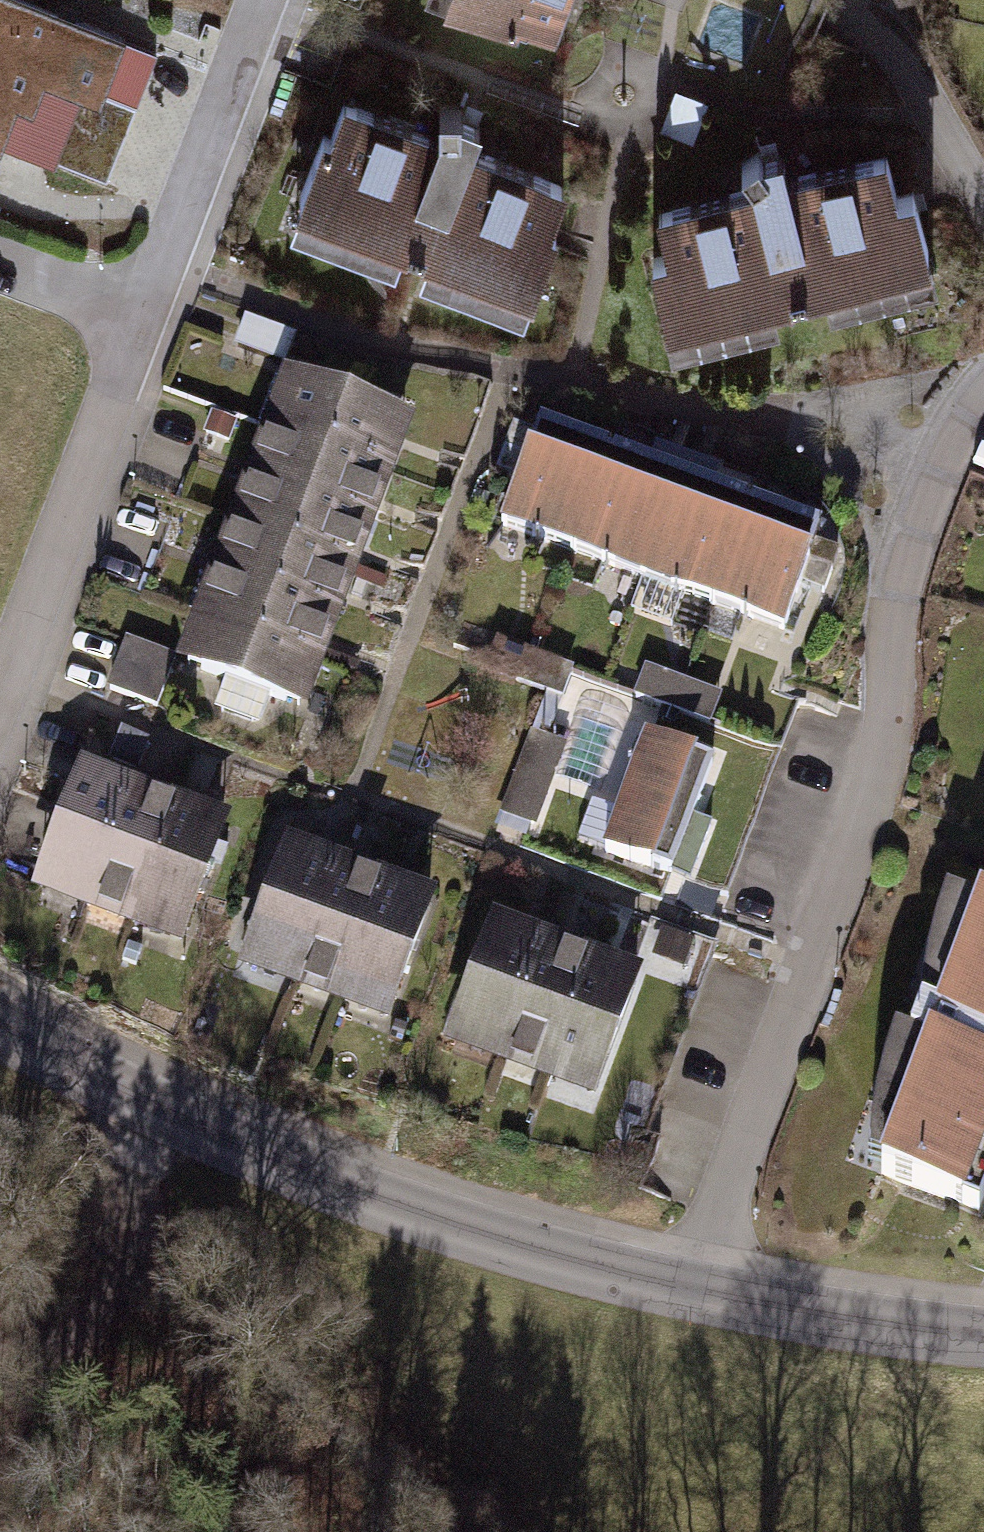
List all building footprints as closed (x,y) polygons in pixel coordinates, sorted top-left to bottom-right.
[(33,140),(48,102),(79,114),(61,158),(119,181),(148,108),(124,99),(149,38),(54,0),(0,0),(0,127),(33,140)] [(561,40),(576,0),(449,0),(561,40)] [(703,53),(751,66),(764,20),(715,7),(703,53)] [(557,311),(603,190),(341,90),(295,211),(557,311)] [(966,279),(935,154),(662,221),(693,347),(966,279)] [(286,369),(178,662),(303,708),(328,641),(345,595),(360,555),(378,505),(402,441),(411,415),(286,369)] [(538,417),(498,526),(782,631),(823,522),(785,509),(710,481),(639,455),(583,434),(538,417)] [(119,694),(165,709),(180,665),(134,650),(119,694)] [(720,729),(729,697),(650,674),(641,706),(720,729)] [(647,740),(613,845),(687,869),(722,765),(647,740)] [(79,760),(29,892),(181,949),(231,817),(209,808),(153,787),(101,768),(79,760)] [(284,835),(233,967),(390,1029),(438,896),(403,882),(371,869),(320,849),(284,835)] [(492,913),(443,1047),(593,1105),(646,973),(612,960),(568,942),(523,925),(492,913)] [(890,1183),(983,1219),(983,937),(890,1183)]
